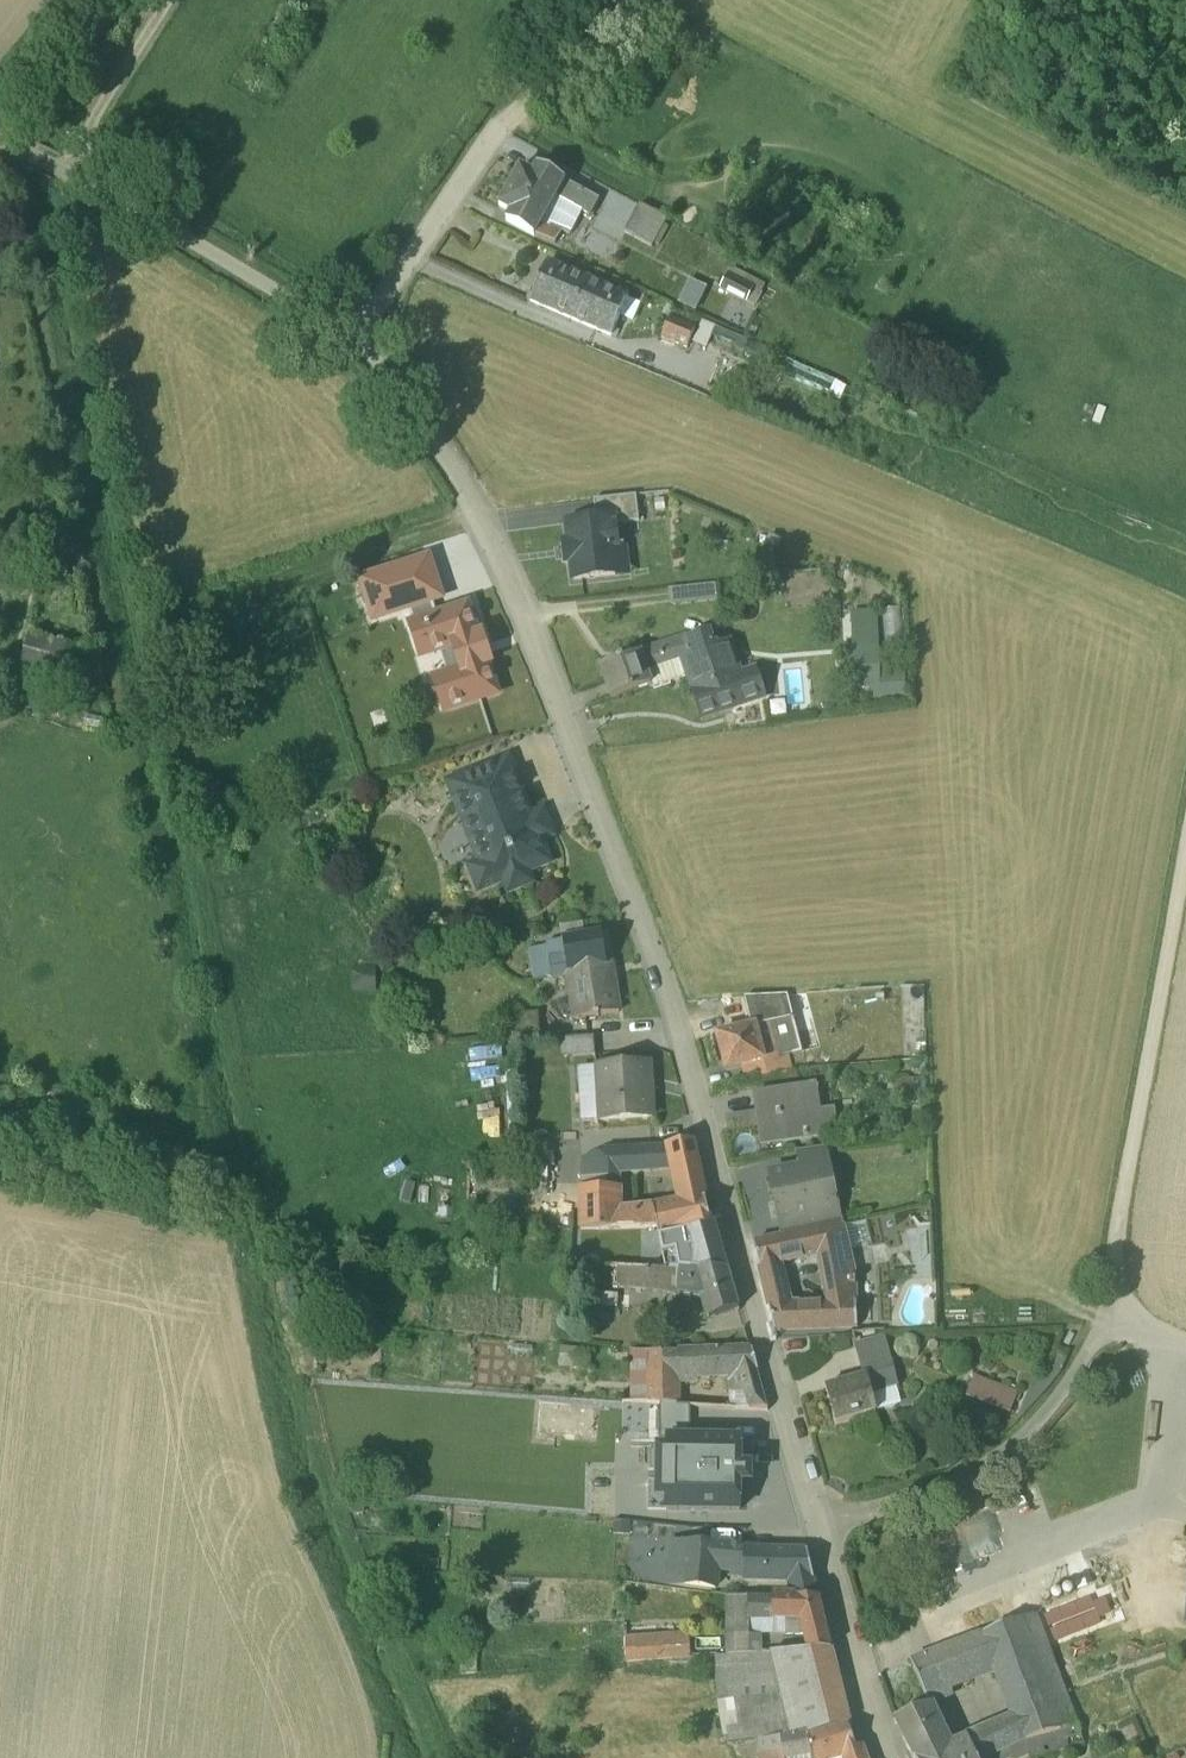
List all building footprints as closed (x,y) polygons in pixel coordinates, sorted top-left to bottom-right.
[(533,176),(521,169),(499,207),(511,214),(507,223),(536,237),(537,234),(546,239),(551,230),(542,225),(556,199),(590,218),(600,201),(538,167),(533,176)] [(666,221),(640,206),(625,232),(652,247),(666,221)] [(563,231),(553,226),(551,230),(546,239),(556,245),(563,231)] [(588,281),(548,263),(531,304),(571,321),(588,281)] [(721,291),(749,304),(759,281),(730,269),(721,291)] [(629,298),(588,281),(571,321),(611,338),(629,298)] [(696,331),(671,320),(662,340),(687,351),(696,331)] [(719,329),(703,323),(694,345),(710,351),(719,329)] [(636,497),(594,502),(596,522),(615,520),(616,526),(640,524),(636,497)] [(596,522),(568,525),(570,547),(569,547),(569,548),(570,548),(572,558),(570,559),(570,560),(572,560),(574,581),(616,577),(613,550),(618,549),(616,526),(615,520),(596,522)] [(428,557),(360,579),(373,620),(408,609),(430,602),(441,598),(428,557)] [(712,587),(669,592),(670,605),(675,608),(694,606),(714,604),(712,587)] [(412,621),(408,622),(420,658),(454,647),(461,668),(433,677),(444,712),(499,695),(469,603),(434,614),(430,602),(408,609),(412,621)] [(902,645),(902,612),(883,612),(883,645),(902,645)] [(18,665),(40,670),(38,679),(89,691),(98,653),(48,639),(27,633),(18,665)] [(692,656),(682,659),(683,661),(689,678),(694,694),(693,695),(694,698),(730,686),(718,648),(713,635),(687,644),(692,656)] [(686,640),(669,646),(675,664),(683,661),(682,659),(692,656),(687,644),(686,640)] [(675,664),(669,646),(661,649),(667,666),(647,673),(652,687),(650,688),(651,691),(689,678),(683,661),(675,664)] [(729,646),(725,648),(724,646),(718,648),(730,686),(741,682),(729,646)] [(641,655),(601,668),(612,700),(650,688),(652,687),(647,673),(667,666),(661,649),(641,655)] [(881,690),(881,708),(908,707),(906,668),(882,669),(881,649),(846,651),(847,691),(881,690)] [(730,686),(694,698),(702,722),(765,701),(757,677),(730,686)] [(510,758),(447,782),(456,804),(484,793),(490,807),(518,796),(517,795),(523,793),(510,758)] [(518,796),(490,807),(484,793),(456,804),(479,863),(489,888),(504,882),(508,893),(534,884),(529,872),(551,864),(544,844),(523,793),(517,795),(518,796)] [(479,863),(469,867),(479,892),(489,888),(479,863)] [(602,936),(563,942),(566,960),(550,963),(553,979),(570,977),(569,972),(575,971),(580,996),(576,996),(580,1018),(575,1019),(575,1021),(595,1018),(595,1020),(599,1019),(599,1017),(620,1014),(616,990),(613,990),(609,966),(612,966),(612,964),(607,965),(602,936)] [(563,942),(547,945),(547,948),(550,963),(566,960),(563,942)] [(547,948),(531,951),(536,982),(553,979),(550,963),(547,948)] [(745,1001),(752,1031),(774,1026),(792,1021),(787,999),(745,1001)] [(792,1021),(774,1026),(783,1062),(801,1057),(792,1021)] [(752,1031),(718,1039),(727,1073),(764,1063),(765,1066),(783,1062),(774,1026),(752,1031)] [(595,1038),(563,1040),(564,1060),(596,1058),(595,1038)] [(650,1066),(597,1069),(600,1123),(653,1120),(650,1066)] [(817,1091),(754,1100),(760,1144),(783,1141),(783,1143),(805,1140),(805,1142),(808,1141),(808,1140),(824,1137),(817,1091)] [(726,1116),(727,1130),(756,1127),(754,1113),(726,1116)] [(694,1147),(670,1148),(671,1151),(674,1169),(676,1179),(680,1207),(706,1201),(694,1147)] [(671,1151),(604,1153),(603,1191),(616,1191),(618,1171),(674,1169),(671,1151)] [(827,1153),(797,1157),(800,1173),(819,1169),(819,1170),(831,1168),(827,1153)] [(831,1168),(819,1170),(819,1169),(800,1173),(769,1179),(779,1226),(782,1226),(811,1220),(814,1236),(843,1230),(831,1168)] [(451,1187),(437,1186),(436,1209),(439,1209),(439,1219),(448,1219),(449,1209),(450,1209),(451,1187)] [(621,1214),(621,1191),(616,1191),(603,1191),(580,1191),(581,1232),(602,1232),(638,1231),(635,1214),(621,1214)] [(680,1207),(653,1213),(635,1214),(638,1231),(651,1232),(658,1231),(659,1240),(672,1237),(715,1228),(715,1227),(712,1228),(706,1201),(680,1207)] [(811,1220),(782,1226),(785,1242),(812,1236),(814,1236),(811,1220)] [(715,1228),(672,1237),(675,1257),(700,1253),(706,1276),(729,1275),(723,1256),(715,1228)] [(814,1236),(812,1236),(818,1260),(827,1309),(857,1307),(856,1287),(844,1230),(843,1230),(814,1236)] [(650,1272),(651,1232),(638,1231),(602,1232),(602,1251),(601,1270),(650,1272)] [(602,1232),(581,1232),(581,1251),(602,1251),(602,1232)] [(785,1242),(755,1248),(760,1272),(780,1268),(818,1260),(812,1236),(785,1242)] [(788,1312),(785,1289),(780,1268),(760,1272),(775,1336),(806,1334),(799,1312),(788,1312)] [(682,1273),(666,1272),(651,1271),(650,1272),(648,1287),(647,1293),(681,1299),(682,1273)] [(706,1276),(695,1276),(695,1275),(682,1273),(681,1299),(704,1304),(709,1323),(740,1313),(729,1275),(706,1276)] [(618,1298),(593,1296),(591,1309),(617,1311),(618,1298)] [(827,1309),(820,1310),(827,1334),(858,1333),(857,1307),(827,1309)] [(820,1310),(799,1312),(806,1334),(827,1334),(820,1310)] [(886,1345),(856,1353),(861,1367),(890,1359),(886,1345)] [(590,1356),(561,1352),(558,1388),(585,1390),(590,1356)] [(681,1355),(632,1353),(632,1385),(649,1386),(648,1406),(679,1408),(680,1386),(681,1377),(681,1355)] [(753,1353),(681,1355),(681,1377),(695,1377),(740,1375),(750,1412),(768,1413),(758,1375),(759,1375),(753,1353)] [(890,1359),(861,1367),(866,1382),(866,1383),(882,1378),(894,1375),(890,1359)] [(695,1377),(681,1377),(680,1386),(695,1387),(695,1377)] [(866,1382),(828,1393),(838,1427),(877,1416),(871,1398),(886,1394),(882,1378),(866,1383),(866,1382)] [(1016,1400),(975,1385),(969,1402),(1009,1418),(1016,1400)] [(886,1394),(871,1398),(877,1416),(891,1412),(886,1394)] [(742,1468),(743,1441),(667,1439),(667,1451),(658,1451),(658,1454),(656,1502),(666,1503),(666,1513),(741,1515),(742,1488),(752,1488),(753,1468),(742,1468)] [(719,1550),(688,1547),(684,1588),(716,1591),(717,1567),(719,1550)] [(769,1554),(719,1550),(717,1567),(722,1567),(721,1574),(736,1581),(737,1568),(742,1568),(741,1582),(767,1583),(769,1554)] [(808,1555),(769,1554),(767,1583),(792,1583),(790,1600),(797,1601),(797,1602),(819,1602),(808,1555)] [(750,1623),(751,1600),(728,1600),(728,1659),(751,1658),(761,1657),(761,1656),(761,1638),(750,1639),(750,1627),(750,1623)] [(819,1602),(797,1602),(797,1601),(790,1600),(751,1600),(750,1623),(755,1623),(788,1623),(788,1638),(803,1639),(809,1654),(832,1654),(819,1602)] [(1034,1620),(984,1639),(997,1674),(1017,1724),(1026,1743),(1024,1744),(1026,1748),(1077,1730),(1034,1620)] [(984,1639),(911,1667),(926,1701),(997,1674),(984,1639)] [(689,1640),(625,1644),(626,1665),(691,1660),(689,1640)] [(809,1654),(780,1655),(780,1685),(797,1683),(838,1680),(832,1654),(809,1654)] [(780,1655),(761,1656),(761,1657),(751,1658),(752,1677),(752,1687),(780,1685),(780,1655)] [(728,1659),(717,1659),(717,1679),(752,1677),(751,1658),(728,1659)] [(838,1680),(797,1683),(806,1709),(790,1712),(795,1737),(808,1734),(808,1738),(849,1727),(844,1702),(838,1680)] [(932,1712),(896,1726),(913,1757),(975,1757),(969,1744),(951,1751),(932,1712)] [(969,1744),(975,1757),(997,1757),(1024,1744),(1026,1743),(1017,1724),(969,1744)] [(808,1738),(811,1757),(844,1757),(865,1752),(864,1750),(856,1752),(849,1727),(808,1738)] [(1026,1748),(1030,1757),(1055,1757),(1084,1748),(1077,1730),(1026,1748)] [(781,1739),(784,1757),(811,1757),(808,1738),(808,1734),(795,1737),(781,1739)] [(759,1742),(761,1757),(784,1757),(781,1739),(759,1742)]
